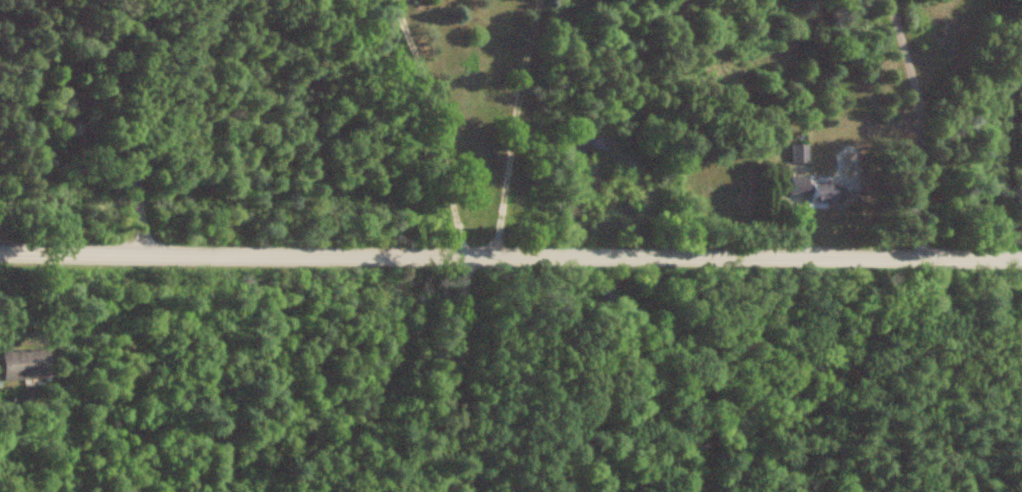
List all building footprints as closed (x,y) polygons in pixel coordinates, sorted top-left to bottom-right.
[(792,162),(808,162),(808,144),(792,144),(792,162)] [(811,202),(845,202),(845,192),(837,192),(837,184),(790,184),(790,194),(811,194),(811,202)] [(49,377),(48,348),(1,350),(2,378),(49,377)]
